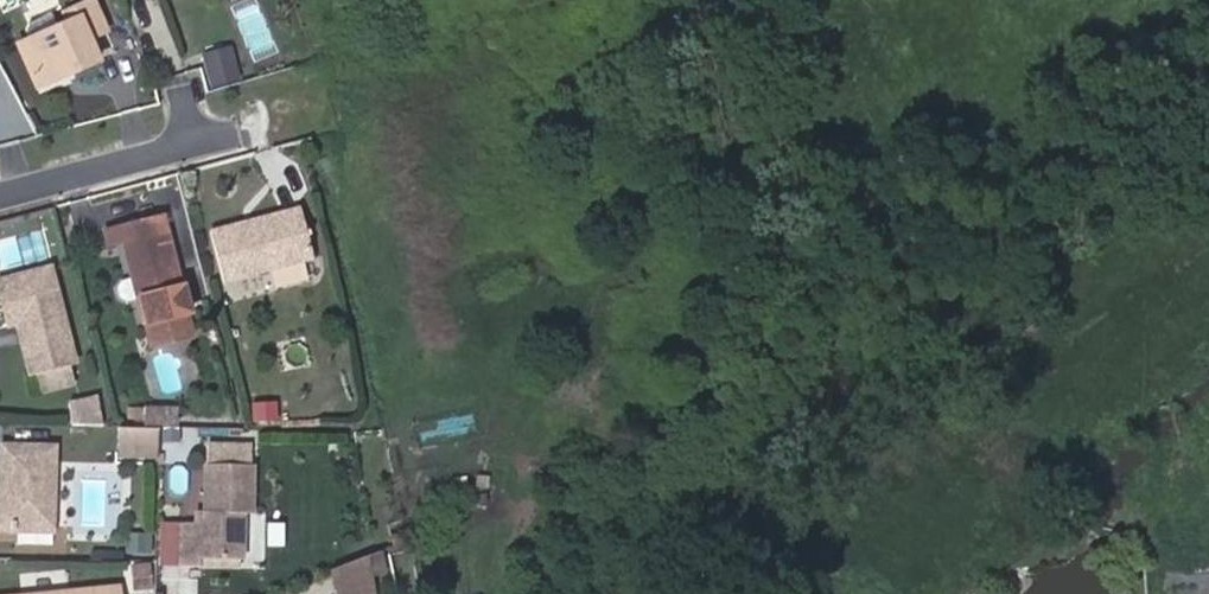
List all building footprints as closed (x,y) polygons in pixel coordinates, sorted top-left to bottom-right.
[(171,44),(157,0),(152,0),(135,6),(150,51),(171,44)] [(26,34),(29,43),(18,47),(33,84),(66,71),(69,78),(96,67),(87,44),(105,37),(93,6),(64,17),(67,27),(57,31),(51,17),(29,26),(26,34)] [(234,86),(226,56),(199,62),(207,93),(234,86)] [(69,78),(66,71),(33,84),(36,92),(69,78)] [(243,227),(208,236),(222,286),(310,263),(296,214),(252,225),(252,233),(245,233),(243,227)] [(137,331),(186,320),(158,219),(125,228),(130,245),(116,249),(137,331)] [(130,245),(125,228),(100,235),(104,252),(116,249),(130,245)] [(47,275),(0,286),(0,307),(6,330),(23,325),(27,336),(20,349),(29,377),(71,365),(47,275)] [(191,341),(186,320),(137,331),(142,353),(191,341)] [(70,399),(71,428),(103,426),(102,397),(70,399)] [(132,430),(141,431),(141,412),(141,411),(132,411),(132,430)] [(172,431),(172,412),(141,412),(141,431),(157,431),(172,431)] [(52,450),(0,449),(0,455),(0,527),(50,529),(52,450)] [(250,517),(251,470),(206,469),(206,516),(196,516),(196,529),(181,529),(181,574),(197,574),(197,565),(240,565),(241,517),(250,517)] [(129,553),(151,553),(151,532),(129,532),(129,553)] [(375,551),(339,566),(338,593),(374,593),(375,551)] [(155,587),(153,559),(130,560),(132,588),(155,587)]
